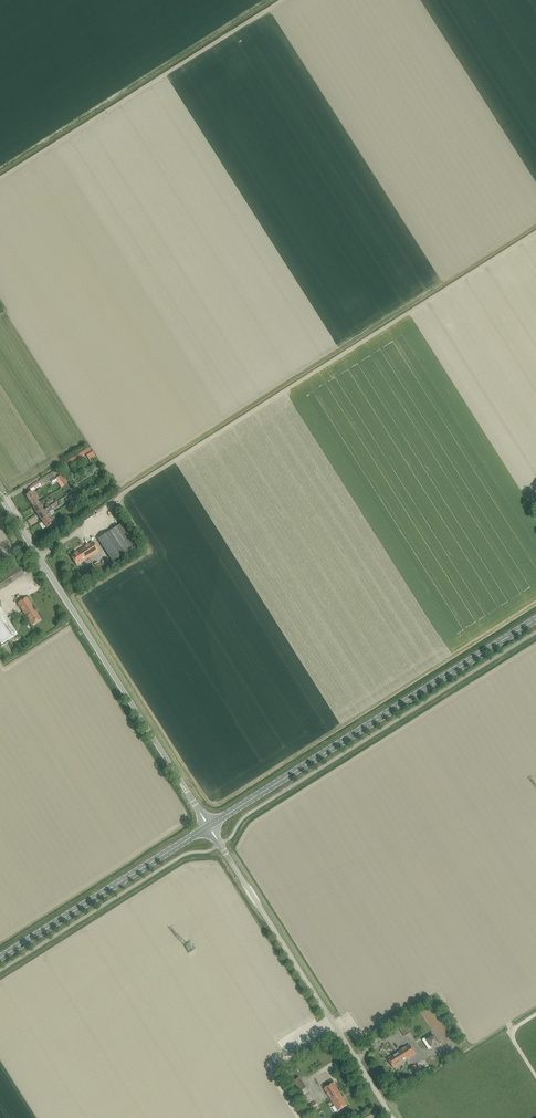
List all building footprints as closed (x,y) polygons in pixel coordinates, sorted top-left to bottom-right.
[(67,484),(61,475),(58,477),(64,486),(67,484)] [(39,504),(34,497),(31,492),(25,496),(28,500),(33,507),(39,504)] [(76,493),(68,498),(72,505),(78,501),(77,500),(79,499),(76,493)] [(43,511),(43,510),(39,504),(33,507),(37,514),(43,511)] [(51,509),(50,507),(46,509),(46,508),(43,510),(43,511),(37,514),(42,521),(48,518),(51,516),(48,511),(51,509)] [(31,524),(39,520),(37,516),(29,519),(31,524)] [(52,525),(48,518),(42,521),(46,528),(52,525)] [(113,562),(125,555),(136,547),(121,524),(110,532),(98,539),(113,562)] [(76,566),(98,552),(93,542),(70,556),(76,566)] [(99,573),(104,570),(99,562),(94,565),(97,570),(99,573)] [(0,577),(0,590),(24,575),(18,566),(0,577)] [(15,587),(18,591),(21,589),(22,591),(27,588),(27,590),(31,588),(28,582),(25,584),(24,582),(15,587)] [(31,626),(41,620),(27,598),(18,604),(31,626)] [(0,644),(17,634),(0,608),(0,644)] [(404,1037),(410,1033),(405,1024),(399,1028),(404,1037)] [(425,1038),(422,1040),(429,1050),(439,1044),(434,1036),(427,1041),(425,1038)] [(410,1045),(387,1059),(393,1068),(415,1054),(410,1045)] [(416,1076),(420,1073),(416,1065),(411,1067),(416,1076)] [(295,1095),(306,1088),(299,1077),(298,1078),(289,1085),(295,1095)] [(312,1078),(306,1082),(307,1084),(310,1082),(312,1086),(315,1085),(312,1078)] [(324,1089),(338,1111),(347,1106),(333,1083),(324,1089)] [(310,1111),(318,1106),(315,1102),(307,1107),(310,1111)]
